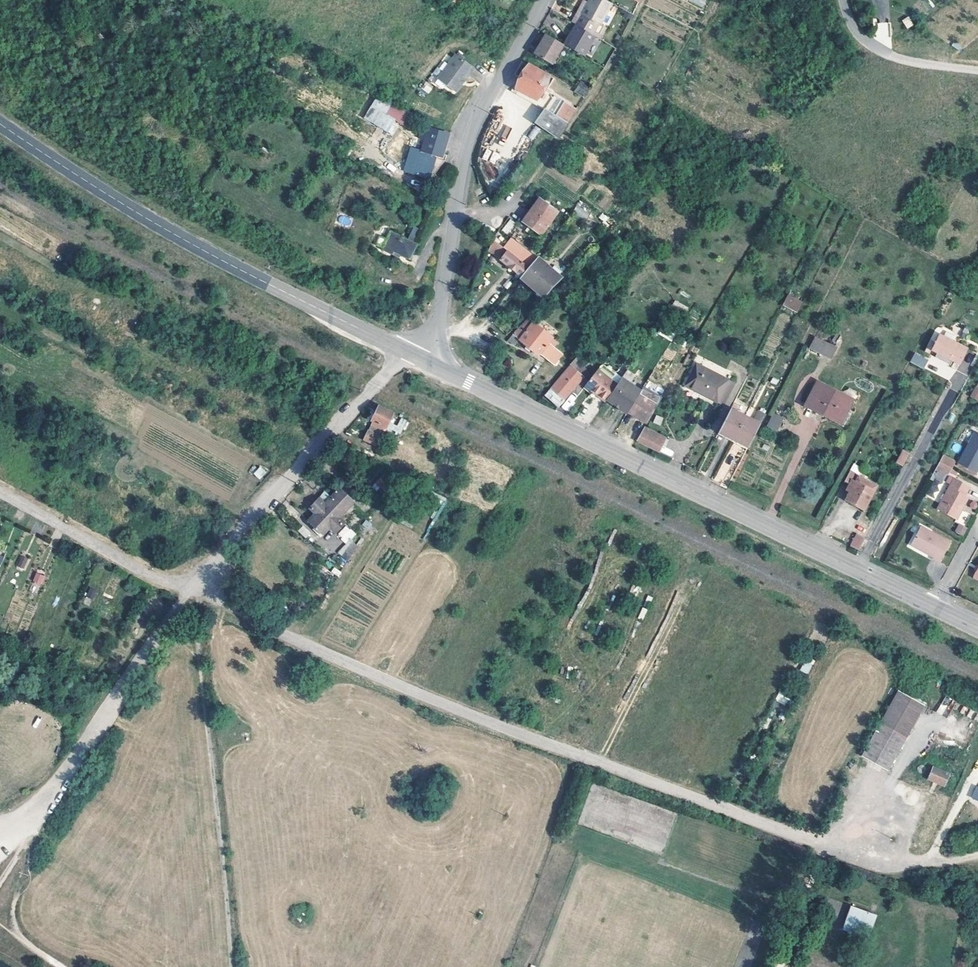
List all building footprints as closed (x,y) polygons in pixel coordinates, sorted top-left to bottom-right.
[(575,11),(599,25),(611,3),(606,0),(588,0),(587,3),(582,0),(575,11)] [(598,26),(599,25),(575,11),(569,21),(575,24),(594,36),(597,38),(602,29),(598,26)] [(908,16),(902,20),(907,29),(914,25),(908,16)] [(589,46),(594,36),(575,24),(569,34),(589,46)] [(562,43),(545,33),(538,46),(540,47),(535,54),(550,63),(562,43)] [(583,56),(589,46),(569,34),(563,44),(583,56)] [(476,67),(457,55),(441,80),(460,92),(476,67)] [(512,93),(526,101),(529,97),(546,108),(566,122),(575,109),(543,87),(549,77),(549,76),(528,64),(528,65),(512,93)] [(589,87),(581,81),(574,91),(582,97),(589,87)] [(377,97),(366,116),(388,130),(393,121),(405,128),(411,118),(377,97)] [(529,97),(526,101),(544,111),(546,108),(529,97)] [(532,121),(537,108),(529,105),(524,118),(532,121)] [(566,122),(546,108),(544,111),(535,124),(537,125),(544,130),(556,138),(561,132),(566,122)] [(388,130),(366,116),(364,119),(386,132),(388,130)] [(424,151),(434,154),(441,156),(448,133),(438,130),(423,126),(422,130),(426,131),(421,149),(424,151)] [(482,158),(495,164),(500,155),(487,148),(482,158)] [(424,151),(421,149),(414,174),(428,178),(434,154),(424,151)] [(557,210),(539,197),(523,220),(540,233),(545,227),(557,210)] [(573,213),(586,219),(590,210),(578,204),(573,213)] [(517,225),(512,222),(505,231),(510,234),(517,225)] [(414,243),(388,229),(379,247),(393,254),(395,251),(408,258),(411,251),(410,251),(414,243)] [(535,257),(511,238),(504,247),(528,267),(535,257)] [(521,275),(528,267),(504,247),(493,239),(488,250),(501,260),(500,263),(508,269),(510,267),(521,275)] [(535,257),(528,267),(530,268),(539,258),(537,256),(535,257)] [(563,277),(539,258),(530,268),(528,267),(521,275),(520,276),(531,285),(530,287),(535,290),(534,293),(541,299),(553,286),(563,277)] [(788,293),(783,302),(798,310),(802,300),(788,293)] [(538,313),(533,320),(553,337),(558,330),(538,313)] [(553,337),(533,320),(530,317),(524,323),(512,336),(509,340),(515,345),(520,339),(526,344),(530,347),(538,354),(540,352),(553,363),(562,354),(553,347),(556,342),(551,338),(553,337)] [(814,324),(808,335),(819,341),(825,329),(814,324)] [(960,358),(966,347),(939,332),(935,339),(929,337),(923,349),(950,363),(953,358),(959,360),(960,358)] [(566,352),(562,357),(569,363),(576,355),(576,349),(569,343),(564,347),(565,349),(564,351),(566,352)] [(977,355),(977,353),(968,348),(962,359),(973,365),(977,355)] [(914,352),(910,360),(924,367),(928,359),(914,352)] [(584,362),(576,355),(569,363),(570,364),(551,387),(564,398),(584,376),(578,370),(584,362)] [(584,362),(578,370),(584,376),(589,370),(590,367),(584,362)] [(684,384),(690,388),(690,387),(703,365),(696,362),(684,384)] [(716,401),(727,379),(703,365),(690,387),(716,401)] [(637,375),(627,367),(617,381),(605,397),(626,412),(627,410),(638,392),(640,389),(631,383),(637,375)] [(597,368),(584,385),(604,399),(605,397),(617,381),(597,368)] [(733,382),(727,379),(716,401),(721,404),(733,382)] [(848,409),(853,398),(817,381),(807,402),(832,414),(843,419),(848,409)] [(977,401),(977,386),(977,385),(970,396),(977,401)] [(689,390),(714,403),(716,401),(690,387),(690,388),(689,390)] [(646,421),(657,403),(638,392),(627,410),(646,421)] [(733,402),(729,409),(737,412),(740,405),(733,402)] [(378,405),(371,419),(373,420),(364,439),(375,444),(384,426),(387,427),(394,413),(378,405)] [(725,417),(718,431),(733,438),(744,416),(737,412),(729,409),(725,417)] [(844,423),(850,410),(848,409),(843,419),(832,414),(830,417),(844,423)] [(778,432),(783,417),(771,413),(766,428),(778,432)] [(653,423),(661,425),(663,417),(655,415),(653,423)] [(751,441),(759,424),(744,416),(733,438),(748,446),(751,441)] [(401,417),(396,426),(390,423),(387,428),(401,434),(408,421),(401,417)] [(644,425),(635,439),(654,449),(661,435),(644,425)] [(977,469),(977,431),(975,430),(957,463),(959,463),(975,472),(976,472),(977,469)] [(718,431),(717,434),(731,442),(733,438),(718,431)] [(746,449),(748,446),(733,438),(731,442),(746,449)] [(903,466),(911,452),(905,449),(897,463),(903,466)] [(956,460),(944,454),(940,460),(953,467),(956,460)] [(883,475),(856,460),(845,481),(849,484),(846,489),(850,492),(846,500),(864,509),(883,475)] [(951,471),(953,467),(940,460),(937,467),(946,472),(950,472),(951,471)] [(973,474),(975,472),(959,463),(957,466),(973,474)] [(721,482),(729,468),(723,464),(714,478),(721,482)] [(261,465),(253,473),(260,479),(267,472),(261,465)] [(384,474),(377,481),(387,491),(394,484),(384,474)] [(965,494),(970,484),(955,476),(938,508),(958,518),(970,496),(965,494)] [(339,488),(325,502),(319,497),(309,508),(315,513),(308,520),(317,529),(323,534),(330,527),(336,532),(345,522),(340,516),(354,501),(339,488)] [(963,536),(967,528),(958,524),(954,532),(963,536)] [(921,525),(911,542),(933,554),(932,556),(939,560),(950,541),(921,525)] [(860,532),(852,546),(859,550),(866,536),(860,532)] [(352,558),(363,544),(357,539),(346,553),(352,558)] [(15,566),(24,570),(29,559),(20,555),(15,566)] [(120,588),(123,574),(102,569),(101,573),(92,571),(91,577),(106,580),(103,592),(89,588),(86,602),(126,611),(130,591),(120,588)] [(41,585),(45,575),(36,572),(32,581),(41,585)] [(808,674),(813,661),(805,658),(800,671),(808,674)] [(897,689),(879,722),(861,755),(888,769),(903,740),(924,703),(897,689)] [(924,765),(923,764),(922,764),(920,764),(919,765),(918,766),(917,768),(917,770),(918,772),(919,773),(921,773),(923,773),(925,772),(926,771),(926,769),(926,768),(926,766),(924,765)] [(943,785),(948,774),(933,768),(929,778),(943,785)] [(842,930),(869,939),(877,914),(850,905),(842,930)]
